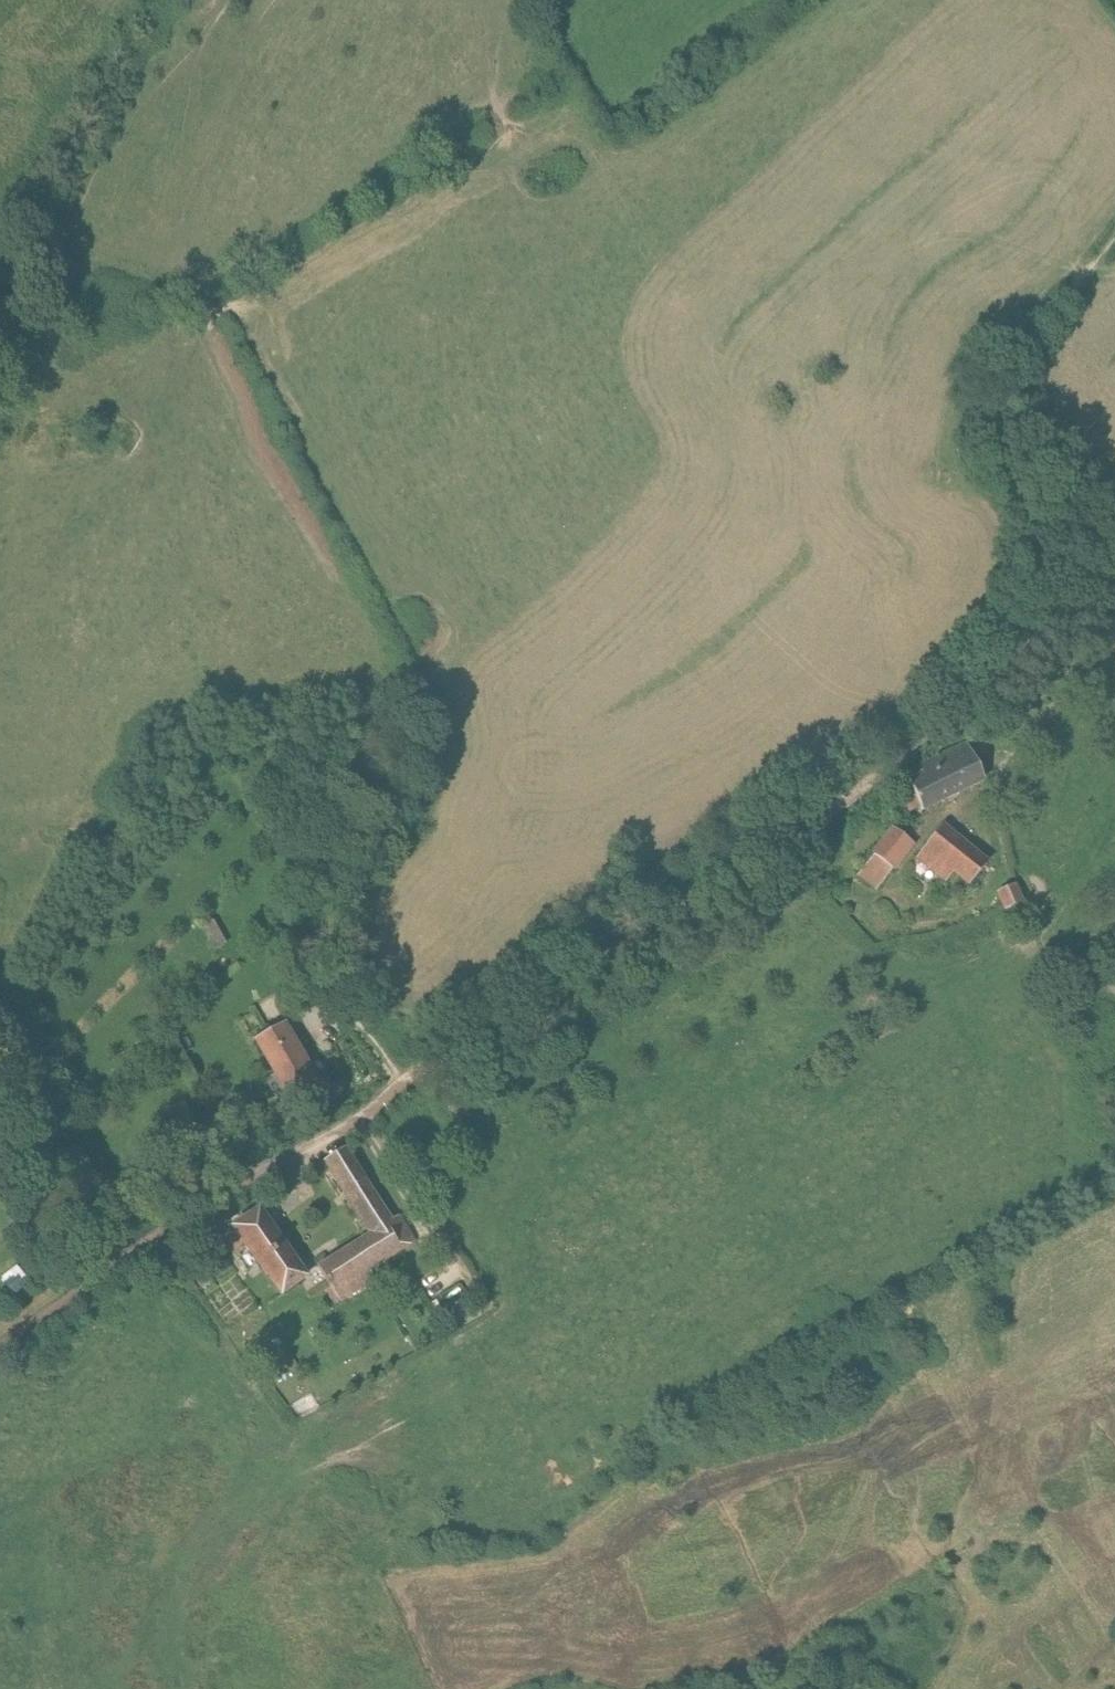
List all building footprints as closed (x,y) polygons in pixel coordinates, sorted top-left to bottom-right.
[(905,775),(921,807),(982,779),(966,744),(905,775)] [(968,886),(973,881),(987,864),(942,827),(918,856),(947,880),(953,874),(968,886)] [(893,869),(895,871),(914,845),(893,829),(874,855),(893,869)] [(1002,907),(1021,900),(1014,884),(996,891),(1002,907)] [(289,906),(284,913),(289,917),(295,911),(289,906)] [(201,926),(215,950),(227,944),(213,919),(201,926)] [(307,961),(302,969),(315,978),(320,970),(307,961)] [(255,1040),(295,1109),(300,1117),(329,1101),(284,1023),(255,1040)] [(455,1120),(463,1115),(456,1100),(447,1105),(455,1120)] [(324,1161),(336,1180),(368,1233),(316,1266),(340,1303),(375,1281),(369,1271),(411,1245),(415,1241),(399,1215),(390,1220),(344,1149),(324,1161)] [(232,1228),(285,1295),(310,1275),(257,1208),(232,1228)]
